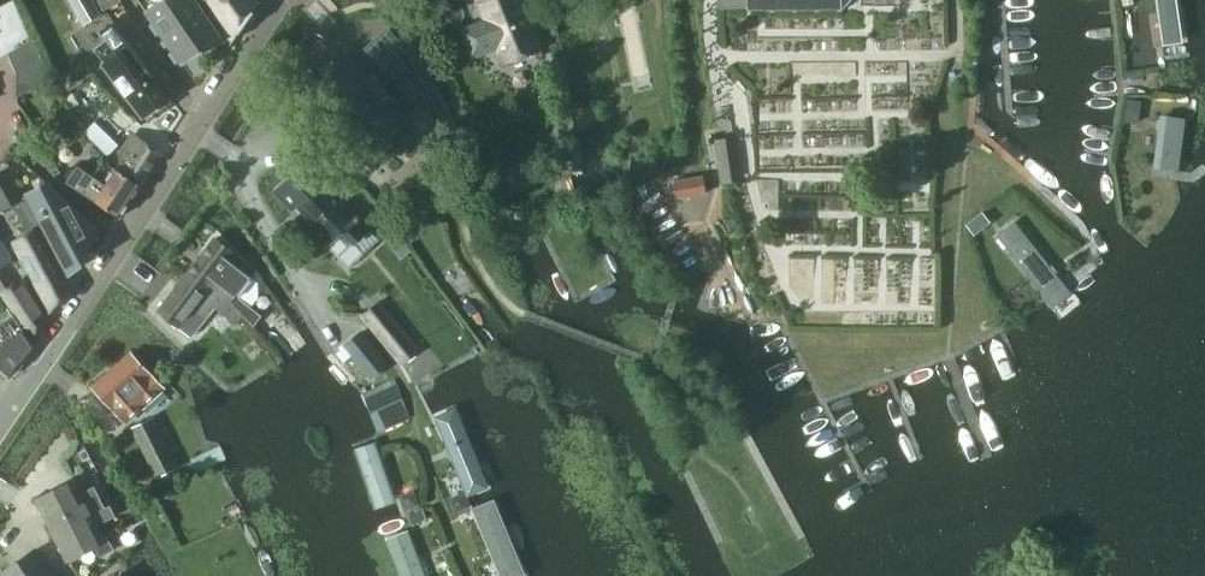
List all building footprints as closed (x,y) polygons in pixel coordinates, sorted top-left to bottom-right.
[(103,10),(122,1),(121,0),(98,0),(103,10)] [(147,9),(146,10),(184,64),(223,37),(197,0),(141,0),(147,9)] [(216,27),(222,23),(233,40),(261,0),(260,0),(198,0),(216,27)] [(544,50),(524,0),(477,0),(488,28),(486,30),(490,40),(494,43),(503,66),(544,50)] [(720,8),(748,7),(748,9),(844,7),(851,0),(720,0),(720,8)] [(1160,43),(1189,41),(1183,0),(1155,0),(1160,43)] [(106,40),(95,49),(105,63),(116,78),(115,78),(143,115),(171,93),(156,74),(150,65),(162,55),(138,26),(127,11),(100,32),(106,40)] [(34,40),(10,53),(18,72),(18,97),(52,78),(34,40)] [(406,51),(383,72),(407,97),(423,82),(406,51)] [(423,82),(407,97),(421,112),(433,101),(423,82)] [(1129,101),(1126,123),(1139,125),(1143,103),(1129,101)] [(1151,175),(1173,178),(1180,127),(1158,123),(1157,128),(1155,127),(1153,137),(1156,138),(1151,175)] [(96,124),(86,134),(109,157),(119,146),(96,124)] [(144,181),(163,153),(133,133),(114,162),(144,181)] [(720,183),(723,183),(741,181),(737,138),(715,141),(720,183)] [(312,164),(310,161),(278,191),(329,245),(340,235),(350,246),(354,243),(355,244),(374,226),(343,195),(350,187),(321,156),(312,164)] [(78,164),(67,181),(89,196),(121,217),(143,185),(117,168),(105,160),(95,175),(78,164)] [(10,167),(1,172),(9,187),(18,182),(10,167)] [(0,172),(0,190),(1,191),(9,187),(1,172),(0,172)] [(704,175),(674,179),(677,197),(707,193),(704,175)] [(0,192),(0,211),(1,212),(13,205),(29,232),(13,240),(25,262),(51,312),(74,285),(69,277),(68,275),(49,237),(27,195),(26,196),(18,182),(9,187),(1,191),(0,192)] [(50,182),(29,194),(72,275),(83,265),(90,246),(98,228),(50,182)] [(992,234),(1061,318),(1083,302),(1070,285),(1072,282),(1032,232),(1030,233),(1016,215),(992,234)] [(4,266),(14,260),(0,236),(0,268),(4,266)] [(224,293),(244,316),(245,315),(254,324),(262,314),(252,306),(260,297),(259,282),(252,277),(257,270),(216,238),(189,273),(209,288),(211,285),(224,294),(224,293)] [(30,339),(48,317),(21,278),(14,282),(4,266),(0,268),(0,293),(8,307),(13,315),(30,339)] [(237,324),(244,316),(224,293),(224,294),(211,285),(209,288),(189,273),(159,310),(193,337),(216,307),(237,324)] [(381,299),(361,314),(401,364),(421,348),(381,299)] [(8,374),(10,375),(34,347),(30,339),(13,315),(8,307),(0,311),(0,367),(8,374)] [(369,340),(354,352),(368,369),(383,357),(369,340)] [(129,423),(165,389),(132,353),(95,387),(129,423)] [(154,416),(131,427),(156,478),(179,467),(154,416)] [(471,428),(445,439),(464,493),(468,502),(498,490),(471,428)] [(384,511),(399,505),(380,451),(358,458),(374,509),(382,507),(384,511)] [(74,480),(36,499),(68,562),(97,547),(101,555),(115,548),(109,536),(104,539),(97,524),(115,515),(110,506),(105,509),(95,487),(82,494),(74,480)] [(405,511),(420,506),(414,492),(400,497),(405,511)] [(464,493),(450,499),(456,513),(470,507),(468,502),(464,493)] [(472,513),(497,565),(520,554),(496,503),(472,513)] [(412,525),(427,519),(424,511),(409,516),(412,525)] [(407,527),(385,536),(400,575),(426,575),(407,527)] [(36,548),(2,571),(6,575),(55,575),(36,548)]
